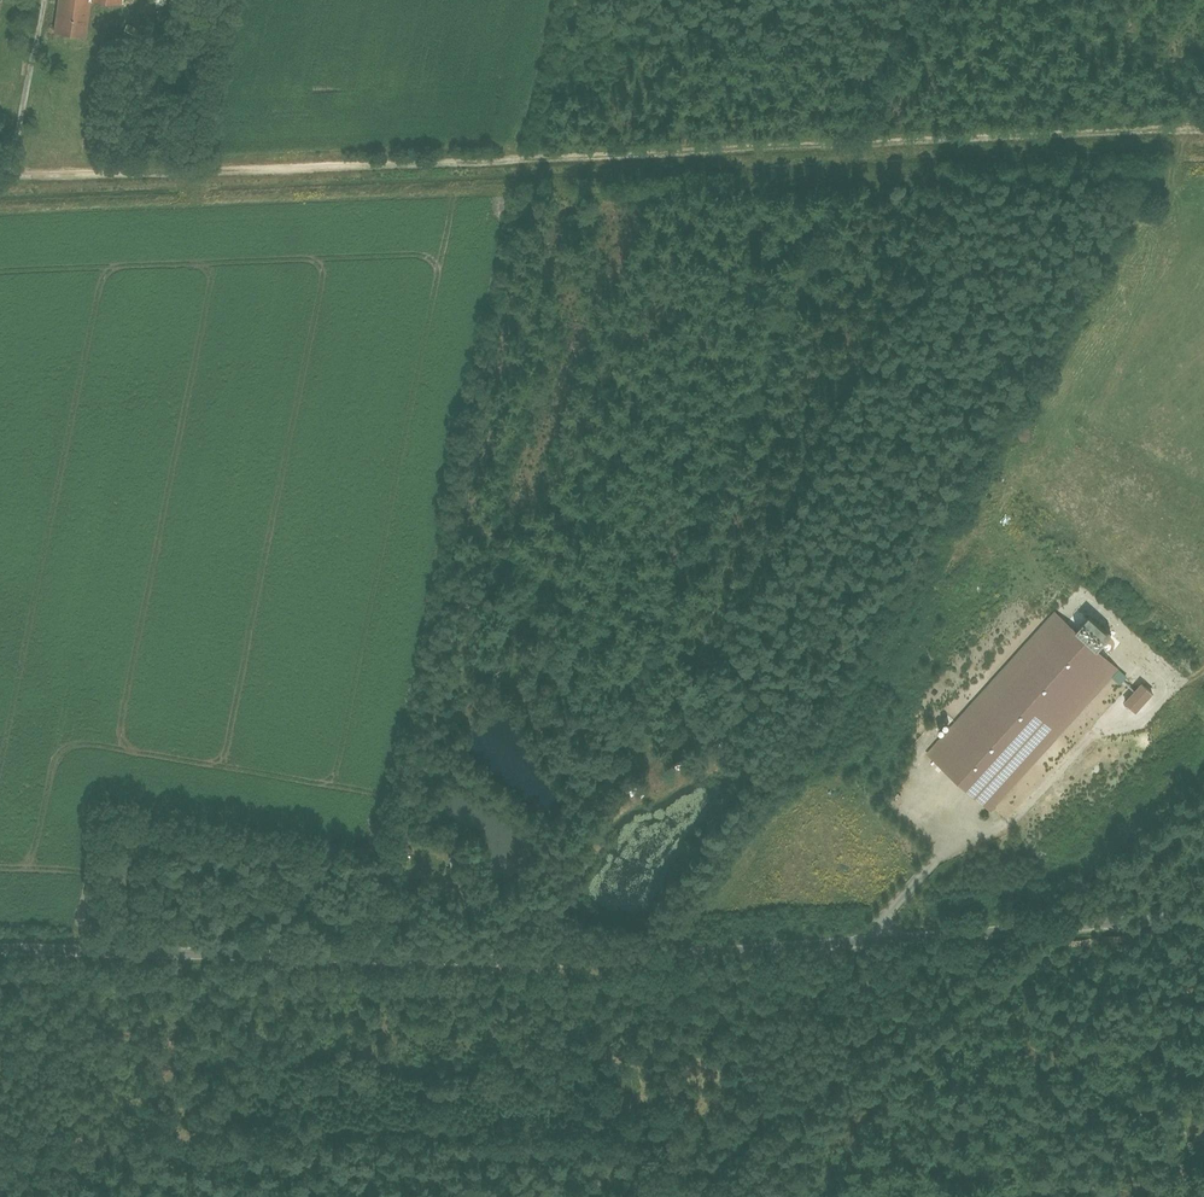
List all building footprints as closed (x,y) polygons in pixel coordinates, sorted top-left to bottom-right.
[(53,30),(85,34),(90,0),(57,0),(53,30)] [(1119,667),(1054,609),(926,752),(991,810),(1119,667)] [(1130,675),(1122,669),(1119,674),(1126,680),(1130,675)] [(1153,690),(1140,679),(1124,698),(1136,709),(1153,690)]
